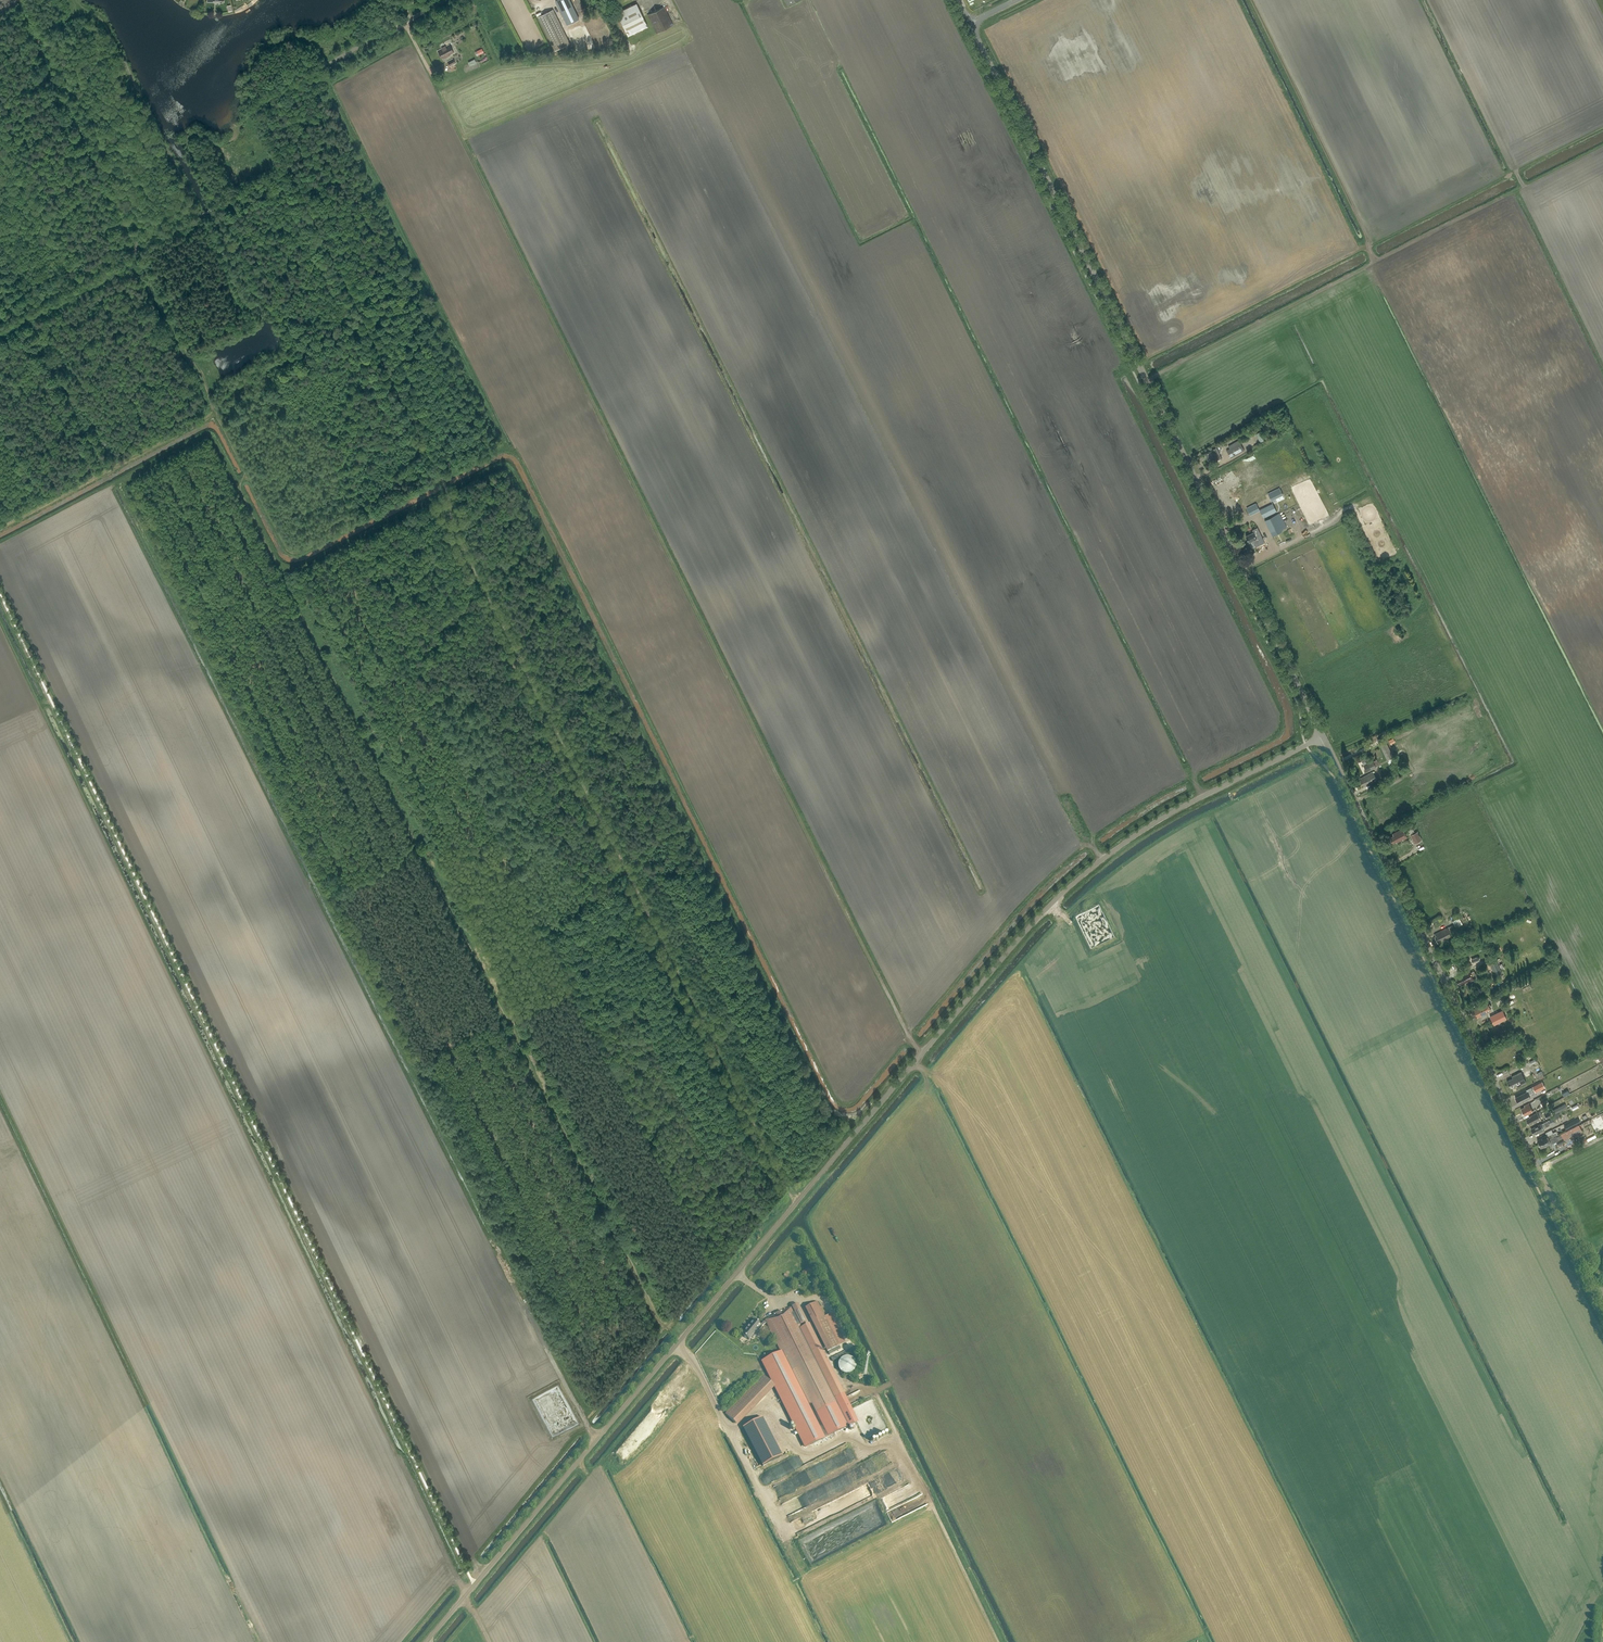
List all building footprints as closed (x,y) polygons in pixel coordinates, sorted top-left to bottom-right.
[(556,1),(570,30),(582,25),(570,0),(558,0),(556,1)] [(637,4),(617,13),(628,36),(648,27),(637,4)] [(665,7),(648,15),(656,33),(673,25),(665,7)] [(538,17),(539,19),(555,51),(570,44),(553,10),(538,17)] [(442,59),(454,53),(449,45),(438,51),(442,59)] [(450,66),(456,63),(454,58),(448,61),(450,66)] [(477,64),(475,59),(468,63),(470,67),(477,64)] [(1262,430),(1255,434),(1260,442),(1267,438),(1262,430)] [(1230,449),(1227,451),(1231,458),(1244,451),(1239,440),(1228,446),(1230,449)] [(1216,461),(1222,459),(1216,448),(1211,451),(1211,450),(1205,453),(1209,461),(1214,458),(1216,461)] [(1270,487),(1275,498),(1280,496),(1275,485),(1270,487)] [(1263,518),(1276,511),(1273,504),(1260,510),(1263,518)] [(1279,513),(1265,521),(1273,536),(1282,531),(1282,530),(1286,527),(1279,513)] [(1256,547),(1265,543),(1257,528),(1252,530),(1253,532),(1246,536),(1249,542),(1253,541),(1256,547)] [(1387,760),(1393,757),(1383,736),(1377,739),(1387,760)] [(1372,769),(1376,767),(1373,762),(1370,763),(1365,766),(1367,771),(1372,769)] [(1364,787),(1377,780),(1376,779),(1378,779),(1377,776),(1375,777),(1373,772),(1360,779),(1361,780),(1360,781),(1362,786),(1364,785),(1364,787)] [(1401,842),(1407,838),(1403,829),(1393,834),(1393,836),(1388,839),(1391,845),(1396,842),(1397,843),(1400,841),(1401,842)] [(1415,844),(1421,840),(1418,832),(1411,836),(1415,844)] [(1438,944),(1453,936),(1461,932),(1458,926),(1462,924),(1459,918),(1452,921),(1454,925),(1448,927),(1435,934),(1436,936),(1434,937),(1438,944)] [(1497,962),(1491,965),(1496,976),(1502,973),(1497,962)] [(1478,971),(1480,976),(1488,972),(1486,967),(1478,971)] [(1472,976),(1475,975),(1474,971),(1470,973),(1469,971),(1462,975),(1457,978),(1458,979),(1457,980),(1459,984),(1460,984),(1461,985),(1469,981),(1469,982),(1473,980),(1472,976)] [(1476,1018),(1491,1011),(1487,1003),(1481,1005),(1479,1002),(1477,1003),(1479,1006),(1472,1010),(1476,1018)] [(1506,1019),(1502,1010),(1490,1017),(1494,1025),(1506,1019)] [(1517,1087),(1526,1083),(1521,1072),(1512,1076),(1513,1078),(1507,1081),(1510,1088),(1516,1085),(1517,1087)] [(1535,1093),(1545,1088),(1542,1082),(1532,1087),(1535,1093)] [(1518,1104),(1530,1098),(1529,1095),(1533,1093),(1531,1088),(1526,1090),(1527,1092),(1515,1098),(1518,1104)] [(1532,1112),(1533,1111),(1529,1104),(1524,1106),(1525,1107),(1521,1109),(1524,1116),(1529,1113),(1532,1112)] [(1567,1108),(1565,1104),(1553,1110),(1555,1114),(1567,1108)] [(1536,1122),(1541,1119),(1537,1113),(1530,1117),(1526,1119),(1529,1125),(1533,1123),(1534,1124),(1537,1122),(1536,1122)] [(1570,1128),(1580,1123),(1578,1119),(1568,1124),(1570,1128)] [(1543,1129),(1546,1127),(1544,1123),(1541,1125),(1531,1130),(1533,1134),(1539,1131),(1539,1133),(1544,1131),(1543,1129)] [(1564,1142),(1563,1139),(1575,1133),(1575,1134),(1582,1130),(1579,1125),(1557,1137),(1556,1136),(1554,1138),(1554,1137),(1539,1144),(1541,1148),(1546,1146),(1547,1146),(1551,1144),(1556,1141),(1558,1145),(1564,1142)] [(1552,1134),(1547,1136),(1546,1135),(1542,1138),(1537,1141),(1539,1144),(1554,1137),(1558,1135),(1556,1132),(1553,1133),(1552,1134)] [(805,1276),(814,1272),(812,1267),(803,1272),(805,1276)] [(825,1317),(817,1303),(806,1309),(828,1352),(845,1344),(830,1314),(825,1317)] [(767,1323),(782,1353),(815,1420),(840,1407),(836,1399),(843,1395),(807,1322),(798,1305),(791,1308),(780,1314),(780,1313),(776,1315),(776,1316),(766,1321),(763,1323),(763,1324),(761,1326),(754,1320),(752,1323),(752,1322),(749,1326),(742,1335),(749,1341),(752,1338),(753,1339),(760,1331),(759,1331),(764,1325),(767,1323)] [(846,1375),(848,1375),(849,1375),(851,1374),(852,1374),(854,1372),(855,1370),(855,1369),(856,1367),(856,1366),(855,1364),(855,1363),(854,1361),(853,1360),(852,1359),(851,1358),(849,1358),(848,1357),(846,1357),(845,1357),(843,1358),(842,1359),(841,1360),(840,1361),(839,1362),(838,1363),(838,1365),(838,1366),(838,1368),(838,1369),(839,1371),(840,1372),(841,1373),(842,1374),(843,1375),(845,1375),(846,1375)] [(725,1414),(735,1424),(773,1385),(763,1376),(725,1414)] [(761,1467),(782,1458),(765,1418),(744,1426),(761,1467)]
